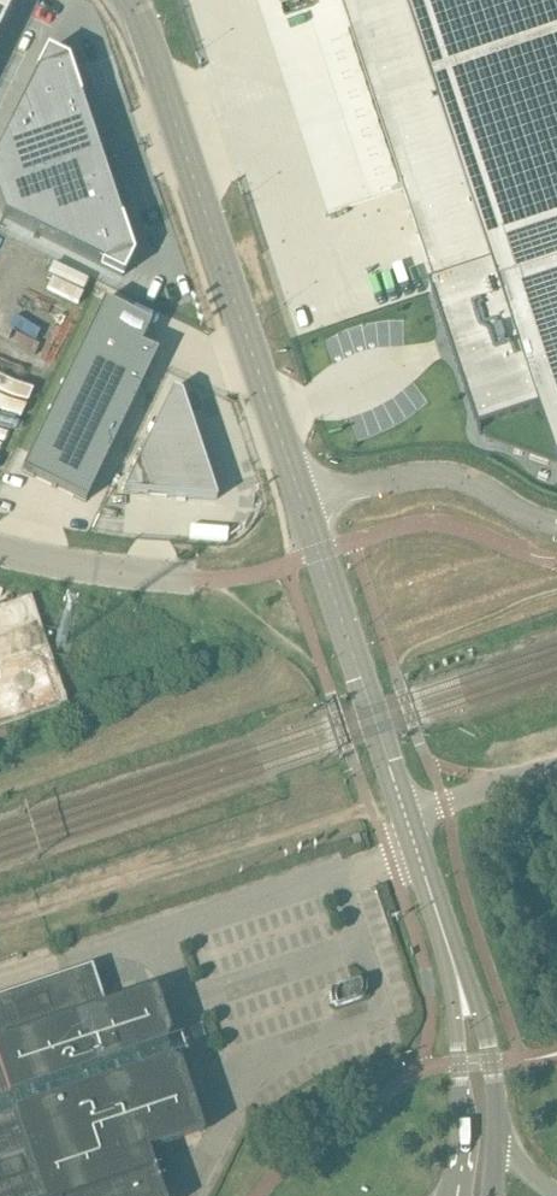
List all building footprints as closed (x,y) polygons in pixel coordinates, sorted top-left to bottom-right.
[(14,4),(5,0),(0,0),(0,32),(14,4)] [(403,189),(403,190),(437,291),(432,292),(435,300),(439,299),(485,437),(487,443),(491,444),(503,440),(554,459),(556,468),(556,0),(340,0),(403,189)] [(0,148),(0,209),(3,218),(123,278),(133,258),(101,163),(67,63),(47,53),(0,148)] [(104,301),(21,472),(86,503),(159,353),(142,345),(152,324),(104,301)] [(172,391),(123,494),(216,501),(181,396),(172,391)] [(27,623),(20,602),(0,609),(0,632),(27,623)] [(149,1152),(204,1133),(181,1066),(172,1061),(167,1046),(171,1036),(156,991),(106,1008),(93,967),(63,977),(0,998),(0,1195),(164,1195),(149,1152)] [(366,999),(361,983),(356,985),(333,993),(338,1008),(366,999)]
